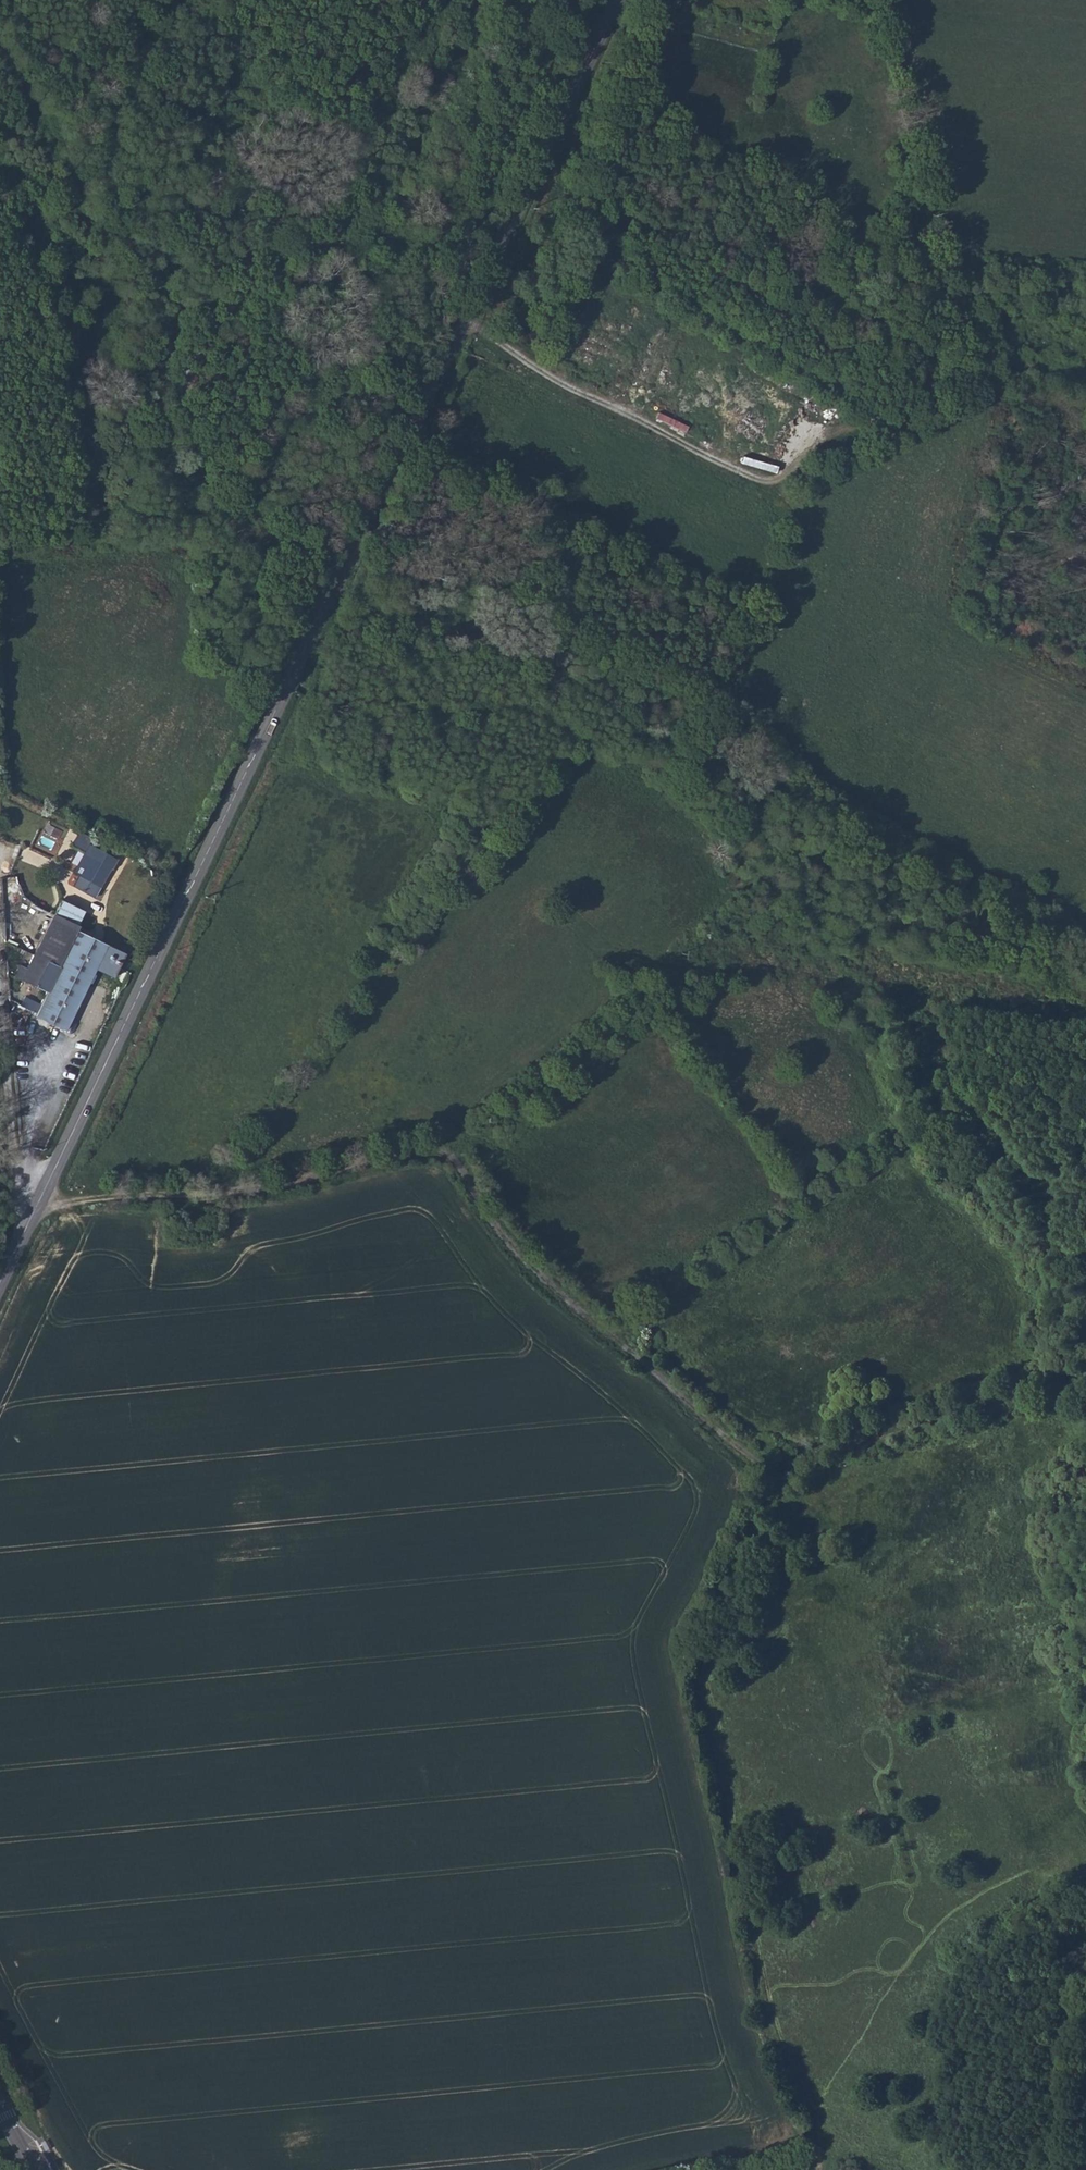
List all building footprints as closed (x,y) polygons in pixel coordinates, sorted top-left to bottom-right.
[(684,432),(687,425),(657,412),(654,418),(684,432)] [(76,873),(71,885),(94,897),(115,855),(75,835),(70,845),(81,850),(71,871),(76,873)] [(26,903),(20,920),(33,925),(40,908),(26,903)] [(109,943),(55,919),(26,980),(49,992),(39,1016),(67,1030),(109,943)] [(23,998),(20,1005),(32,1010),(35,1004),(23,998)] [(48,2159),(52,2168),(57,2167),(53,2157),(48,2159)]
